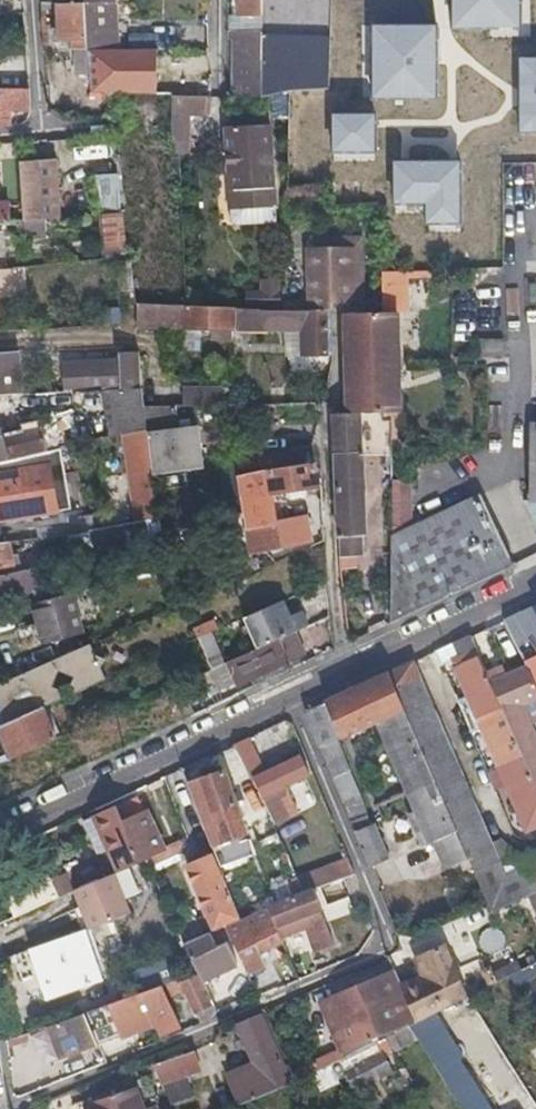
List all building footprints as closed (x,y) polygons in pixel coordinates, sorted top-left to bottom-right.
[(84,39),(80,0),(50,0),(53,33),(71,31),(72,40),(84,39)] [(84,39),(85,46),(112,46),(112,5),(115,5),(115,0),(80,0),(84,39)] [(73,47),(77,76),(88,74),(87,71),(85,50),(85,46),(73,47)] [(141,49),(113,49),(85,50),(87,71),(155,69),(155,51),(141,52),(141,49)] [(199,88),(199,72),(155,73),(156,88),(199,88)] [(90,97),(111,97),(131,96),(131,83),(130,81),(89,82),(90,97)] [(148,83),(131,83),(131,96),(148,96),(148,90),(148,83)] [(5,120),(7,101),(19,102),(20,92),(0,89),(0,120),(5,120)] [(170,96),(171,104),(172,112),(203,111),(203,96),(170,96)] [(535,165),(535,106),(522,106),(522,165),(535,165)] [(233,190),(237,190),(241,189),(242,207),(272,205),(267,125),(223,127),(225,165),(231,165),(233,190)] [(41,197),(48,196),(56,195),(53,169),(47,170),(46,161),(26,163),(32,219),(44,218),(41,197)] [(120,172),(92,172),(92,206),(121,206),(120,172)] [(17,221),(15,200),(1,202),(0,195),(0,223),(17,221)] [(408,244),(428,240),(447,236),(444,218),(441,199),(400,207),(408,244)] [(110,256),(117,255),(124,255),(117,209),(103,211),(110,256)] [(460,215),(444,218),(447,236),(454,269),(469,268),(460,215)] [(326,305),(352,304),(351,301),(361,301),(356,239),(323,241),(324,253),(307,254),(304,254),(307,296),(283,297),(283,308),(318,309),(325,309),(326,308),(326,305)] [(323,241),(306,243),(307,254),(324,253),(323,241)] [(406,309),(407,273),(381,272),(379,308),(406,309)] [(325,354),(325,309),(318,309),(283,308),(134,303),(137,331),(232,332),(232,330),(304,330),(305,354),(325,354)] [(338,312),(345,414),(387,412),(395,412),(389,308),(338,312)] [(280,331),(281,355),(295,354),(294,330),(280,331)] [(74,385),(144,376),(140,350),(117,349),(118,355),(60,362),(62,376),(72,375),(74,385)] [(9,352),(0,352),(0,394),(14,392),(9,352)] [(132,427),(151,423),(148,400),(144,376),(74,385),(81,415),(42,424),(40,418),(21,423),(23,432),(4,437),(0,424),(0,461),(128,428),(132,427)] [(181,384),(180,400),(213,402),(214,386),(181,384)] [(180,400),(148,400),(151,423),(152,426),(182,422),(180,400)] [(364,543),(363,525),(361,506),(358,454),(377,454),(375,421),(387,421),(387,412),(345,414),(334,415),(337,446),(341,554),(357,553),(357,544),(364,543)] [(182,422),(152,426),(152,431),(157,464),(207,456),(200,419),(182,422)] [(142,515),(164,511),(158,485),(160,484),(157,464),(152,431),(152,426),(151,423),(132,427),(128,428),(142,515)] [(530,425),(530,501),(523,501),(535,527),(535,425),(530,425)] [(242,495),(280,489),(319,482),(315,460),(238,472),(242,495)] [(54,486),(48,463),(0,474),(0,507),(4,524),(60,509),(54,486)] [(410,524),(409,478),(388,478),(389,524),(410,524)] [(480,495),(436,516),(393,537),(394,576),(390,577),(390,622),(511,564),(480,495)] [(89,526),(99,524),(96,507),(41,518),(44,534),(69,530),(89,526)] [(89,526),(91,533),(92,541),(135,532),(133,517),(99,524),(89,526)] [(259,540),(284,538),(310,536),(309,518),(258,521),(259,540)] [(36,536),(39,546),(41,557),(74,550),(69,530),(44,534),(36,536)] [(13,562),(8,541),(0,543),(0,565),(13,562)] [(0,577),(0,599),(16,594),(15,590),(33,585),(37,602),(53,598),(73,593),(77,592),(71,558),(0,577)] [(34,603),(40,623),(46,642),(84,631),(73,593),(53,598),(37,602),(34,603)] [(295,630),(306,625),(300,611),(289,616),(282,600),(249,614),(262,645),(295,630)] [(535,658),(535,604),(504,619),(527,662),(535,658)] [(216,666),(230,659),(216,629),(202,635),(216,666)] [(300,642),(295,630),(262,645),(230,659),(241,681),(289,660),(284,650),(300,642)] [(8,721),(48,704),(106,678),(102,667),(105,656),(96,654),(91,643),(0,683),(0,704),(1,704),(8,721)] [(535,775),(531,766),(490,679),(479,656),(455,667),(532,829),(535,828),(535,776),(535,775)] [(490,679),(531,766),(535,775),(535,727),(524,701),(535,694),(535,679),(527,662),(490,679)] [(502,863),(412,665),(390,676),(389,673),(305,712),(325,758),(345,749),(340,739),(377,722),(416,809),(412,811),(425,843),(436,838),(458,829),(471,858),(495,910),(535,892),(535,848),(502,863)] [(48,704),(8,721),(1,725),(15,756),(62,735),(48,704)] [(254,779),(255,779),(256,778),(264,795),(276,820),(299,810),(287,785),(310,774),(301,756),(266,773),(249,737),(235,744),(254,779)] [(248,827),(235,798),(223,770),(202,779),(214,807),(201,813),(213,841),(248,827)] [(140,860),(121,820),(115,806),(93,815),(93,816),(107,847),(118,870),(140,860)] [(143,809),(121,820),(140,860),(142,859),(162,849),(143,809)] [(98,852),(107,847),(93,816),(83,821),(98,852)] [(370,866),(380,862),(390,858),(374,823),(355,831),(370,866)] [(449,867),(471,858),(458,829),(436,838),(449,867)] [(218,852),(213,854),(224,877),(228,875),(218,852)] [(229,925),(242,920),(246,918),(228,875),(224,877),(213,854),(191,865),(218,929),(229,925)] [(302,877),(309,892),(311,891),(354,873),(348,858),(302,877)] [(112,872),(75,890),(90,929),(129,915),(112,872)] [(292,899),(309,892),(302,877),(286,885),(292,899)] [(58,898),(53,888),(49,878),(6,897),(15,917),(58,898)] [(292,899),(270,908),(284,940),(296,934),(309,928),(319,950),(334,944),(311,891),(309,892),(292,899)] [(242,920),(229,925),(235,941),(250,976),(268,969),(262,952),(285,942),(284,940),(270,908),(258,913),(260,918),(243,924),(242,920)] [(235,941),(229,925),(218,929),(189,941),(201,971),(204,980),(240,965),(231,943),(235,941)] [(52,996),(78,988),(103,980),(89,934),(38,949),(52,996)] [(408,1001),(412,1011),(417,1021),(466,997),(446,946),(420,956),(429,978),(402,988),(408,1001)] [(429,978),(420,956),(414,958),(421,974),(400,983),(402,988),(429,978)] [(277,989),(268,969),(250,976),(259,997),(277,989)] [(218,1015),(204,980),(201,971),(167,984),(172,996),(185,992),(199,1023),(218,1015)] [(408,1001),(402,988),(400,983),(395,971),(337,995),(349,1022),(332,1030),(340,1049),(406,1021),(399,1005),(408,1001)] [(123,1035),(140,1027),(158,1019),(165,1034),(183,1027),(164,985),(136,994),(109,1004),(123,1035)] [(268,1038),(263,1026),(258,1015),(238,1024),(254,1063),(233,1072),(245,1100),(296,1081),(276,1035),(268,1038)] [(383,1048),(349,1066),(357,1081),(391,1063),(383,1048)] [(53,1062),(59,1081),(94,1067),(87,1049),(53,1062)] [(168,1087),(186,1080),(203,1073),(195,1052),(160,1067),(168,1087)] [(110,1098),(85,1107),(86,1108),(142,1108),(134,1089),(110,1098)]
